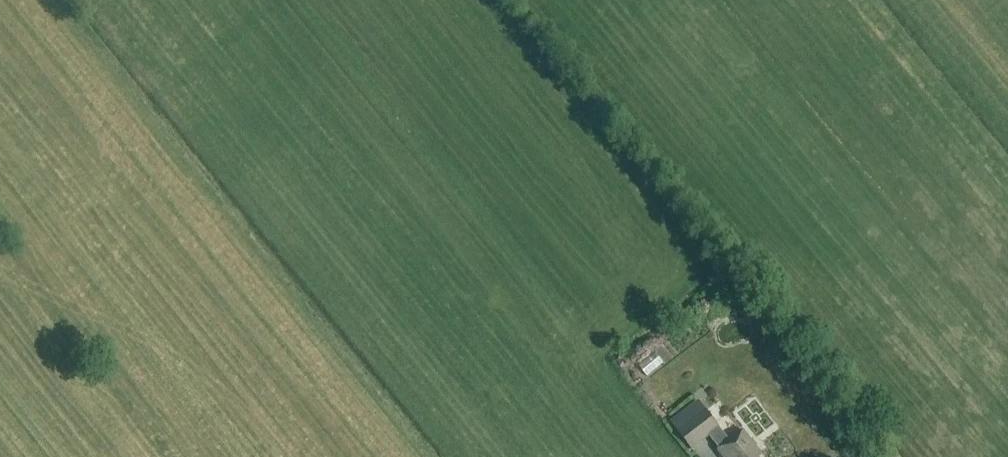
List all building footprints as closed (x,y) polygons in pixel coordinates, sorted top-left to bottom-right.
[(705,411),(698,402),(670,422),(691,450),(709,436),(719,449),(717,450),(723,456),(761,456),(762,456),(742,430),(728,441),(705,411)]
